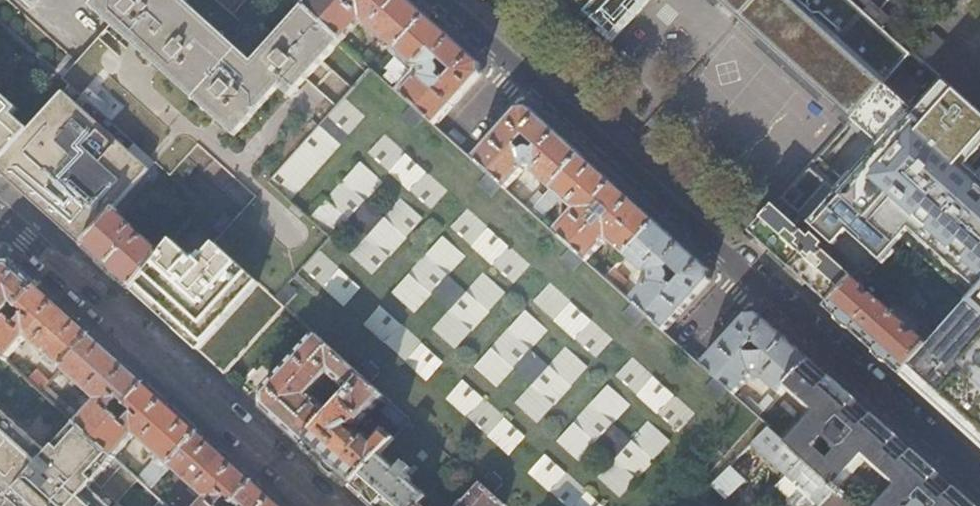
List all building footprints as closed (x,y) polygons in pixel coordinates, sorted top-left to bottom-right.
[(62,78),(70,85),(29,129),(0,160),(0,172),(36,205),(83,247),(130,197),(158,167),(171,177),(203,205),(192,220),(287,306),(316,333),(315,334),(327,345),(362,377),(373,387),(385,397),(396,407),(412,422),(460,466),(483,486),(505,505),(706,505),(697,497),(710,484),(729,466),(751,445),(767,428),(759,421),(760,420),(743,404),(733,395),(701,366),(664,332),(631,303),(618,290),(605,280),(587,263),(553,232),(541,221),(531,212),(525,206),(506,189),(472,159),(435,125),(403,96),(394,88),(377,72),(343,41),(323,23),(304,6),(298,0),(0,0),(0,23),(62,78)] [(351,7),(343,1),(323,23),(343,41),(363,20),(382,36),(378,39),(383,44),(386,41),(397,51),(427,17),(408,0),(357,0),(351,7)] [(580,13),(608,39),(643,0),(593,0),(580,13)] [(852,120),(912,55),(851,0),(718,0),(852,120)] [(456,44),(427,17),(397,51),(414,66),(421,65),(422,77),(419,78),(403,96),(435,125),(480,76),(479,64),(456,44)] [(915,52),(979,111),(979,67),(937,27),(935,30),(915,52)] [(915,52),(852,120),(784,194),(864,267),(871,273),(927,325),(937,334),(899,375),(979,447),(979,111),(915,52)] [(390,58),(377,72),(394,88),(401,80),(389,71),(395,63),(390,58)] [(29,129),(13,115),(18,110),(0,93),(0,160),(29,129)] [(472,159),(506,189),(523,170),(523,166),(534,166),(534,174),(551,190),(581,156),(555,132),(528,109),(517,109),(472,159)] [(617,188),(581,156),(551,190),(544,198),(531,212),(541,221),(561,200),(573,210),(553,232),(587,263),(607,241),(625,258),(656,223),(617,188)] [(130,197),(83,247),(109,270),(132,292),(168,248),(164,245),(160,250),(147,238),(153,232),(142,222),(137,228),(126,219),(130,216),(132,218),(142,208),(143,208),(171,177),(158,167),(130,197)] [(538,192),(525,206),(531,212),(544,198),(538,192)] [(833,300),(864,267),(784,194),(754,227),(833,300)] [(192,220),(168,248),(132,292),(154,311),(190,343),(224,374),(287,306),(192,220)] [(685,250),(656,223),(625,258),(642,273),(650,273),(651,284),(646,285),(631,303),(664,332),(709,281),(708,270),(685,250)] [(37,286),(26,275),(15,266),(0,267),(0,318),(14,303),(18,307),(37,286)] [(863,281),(871,273),(864,267),(833,300),(825,308),(862,342),(899,375),(937,334),(927,325),(920,333),(914,334),(910,331),(910,324),(878,295),(871,295),(867,291),(867,284),(863,281)] [(614,269),(605,280),(618,290),(627,280),(614,269)] [(37,286),(18,307),(25,314),(14,327),(7,320),(0,328),(0,353),(7,360),(27,336),(61,368),(91,335),(64,310),(37,286)] [(746,315),(701,366),(733,395),(744,383),(749,377),(749,374),(761,371),(761,377),(762,379),(781,396),(787,389),(810,362),(783,338),(757,314),(746,315)] [(327,345),(315,334),(262,394),(261,408),(278,423),(301,444),(329,414),(309,395),(313,390),(318,394),(324,388),(319,383),(327,375),(348,393),(362,377),(327,345)] [(118,359),(91,335),(61,368),(96,400),(77,423),(95,439),(117,415),(110,409),(119,399),(126,405),(145,384),(118,359)] [(953,490),(910,451),(862,408),(810,362),(787,389),(815,415),(787,446),(802,459),(834,489),(844,498),(848,494),(842,488),(856,472),(879,493),(890,481),(897,488),(881,505),(972,505),(953,490)] [(36,369),(27,378),(41,390),(46,385),(50,380),(36,369)] [(761,377),(761,371),(749,374),(749,377),(744,383),(761,377)] [(362,377),(348,393),(329,414),(301,444),(326,467),(349,488),(396,439),(385,429),(375,440),(368,434),(365,437),(359,432),(347,432),(347,427),(359,427),(363,422),(368,426),(373,421),(368,416),(385,397),(373,387),(362,377)] [(172,408),(145,384),(126,405),(133,412),(124,422),(117,415),(95,439),(114,457),(134,435),(138,438),(134,442),(154,460),(138,478),(149,488),(169,467),(200,433),(172,408)] [(74,410),(46,385),(41,390),(69,415),(70,416),(74,410)] [(748,398),(743,404),(760,420),(770,408),(775,403),(767,396),(757,406),(748,398)] [(776,413),(770,408),(760,420),(759,421),(767,428),(778,438),(803,411),(788,399),(776,413)] [(0,406),(0,487),(9,495),(49,452),(42,445),(0,406)] [(412,422),(396,407),(390,413),(406,428),(412,422)] [(90,485),(111,462),(110,461),(114,457),(95,439),(77,423),(76,422),(49,452),(9,495),(21,505),(113,505),(90,485)] [(406,428),(396,439),(349,488),(369,505),(421,505),(429,498),(433,494),(460,466),(412,422),(406,428)] [(787,446),(778,438),(767,428),(751,445),(785,475),(802,459),(787,446)] [(200,433),(169,467),(181,477),(177,481),(181,485),(185,481),(190,486),(186,491),(194,499),(199,494),(205,499),(199,505),(221,505),(229,498),(235,503),(254,482),(226,457),(200,433)] [(119,499),(137,478),(114,457),(110,461),(111,462),(90,485),(113,505),(127,505),(119,499)] [(729,466),(710,484),(724,497),(742,480),(729,466)] [(785,475),(774,487),(785,496),(785,500),(792,505),(795,505),(796,505),(817,505),(818,505),(785,475)] [(254,482),(235,503),(237,505),(280,505),(254,482)] [(483,486),(468,502),(467,502),(466,503),(464,503),(463,504),(462,505),(461,505),(505,505),(483,486)] [(844,498),(834,489),(818,505),(817,505),(853,505),(849,502),(844,498)] [(441,501),(433,494),(429,498),(436,505),(441,501)] [(849,502),(853,505),(862,505),(865,503),(856,495),(849,502)] [(159,497),(151,505),(169,505),(159,497)]
